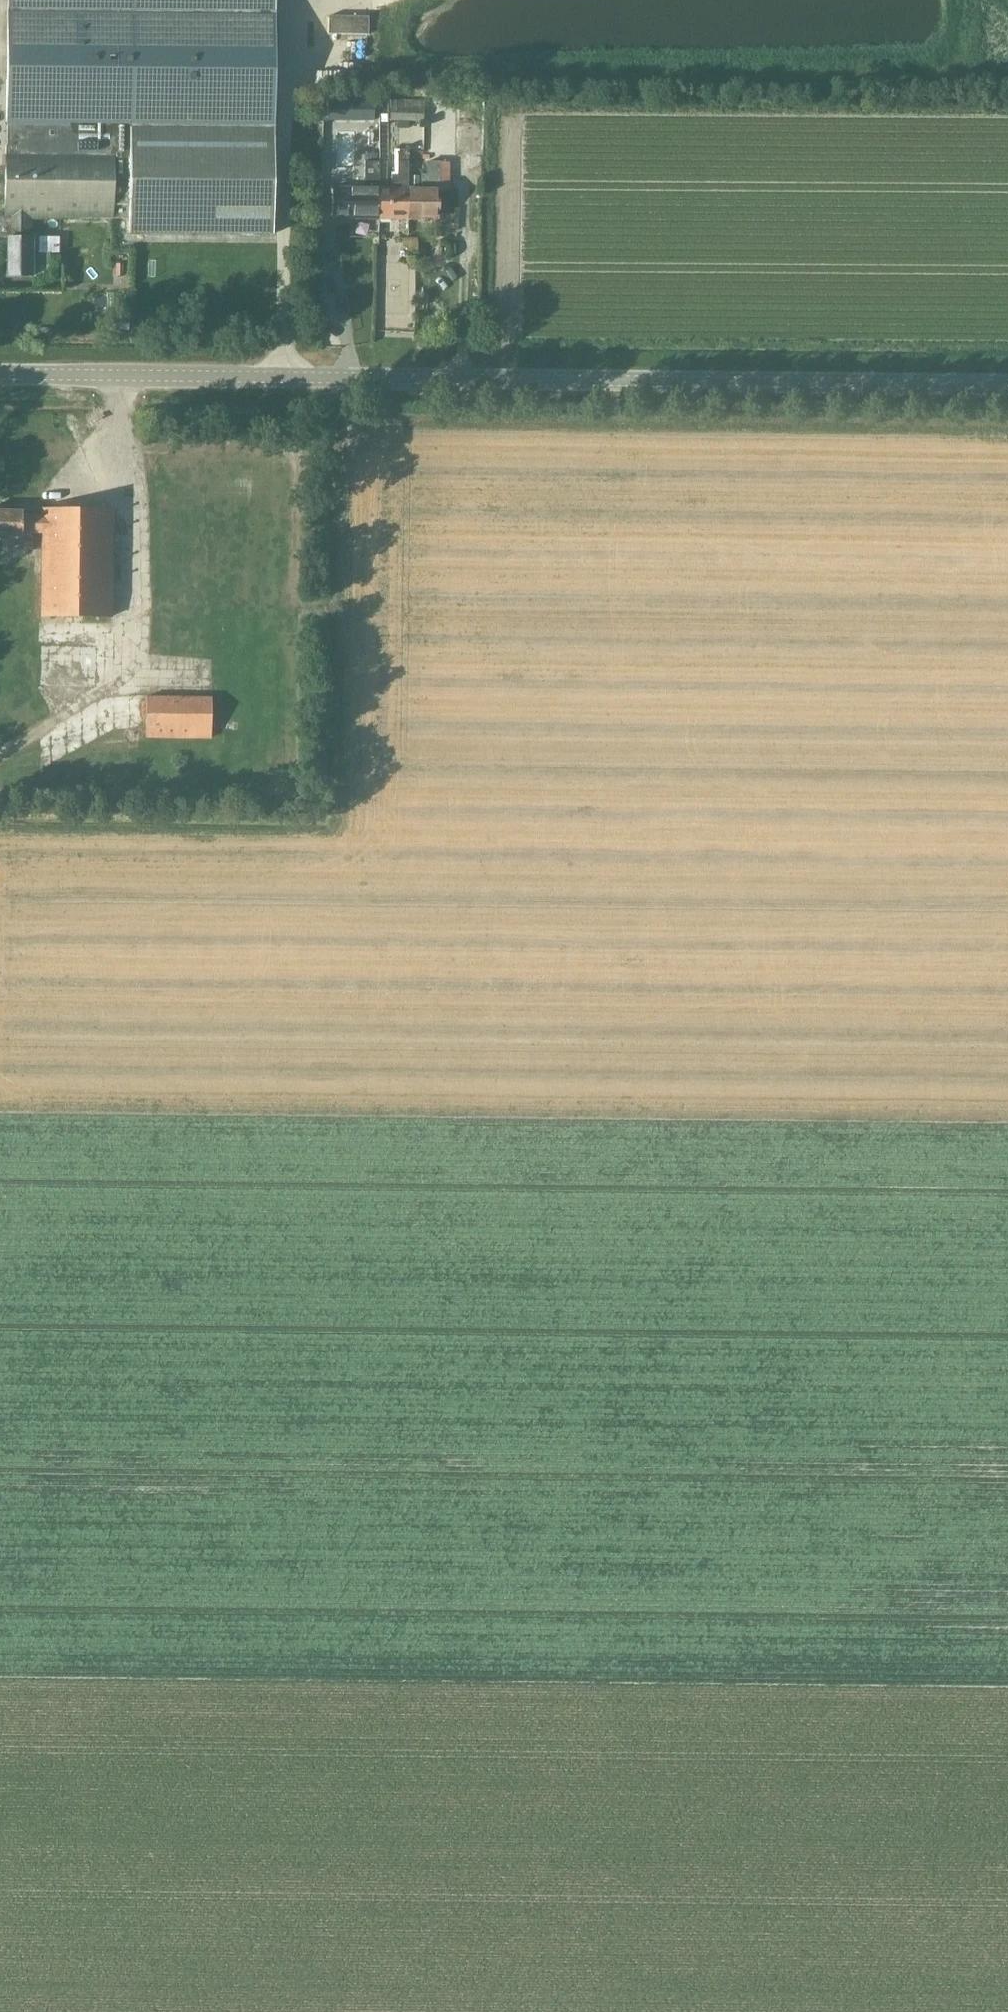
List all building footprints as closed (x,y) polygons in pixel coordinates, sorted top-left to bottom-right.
[(48,264),(48,252),(38,252),(37,237),(28,237),(28,217),(128,218),(127,232),(271,234),(274,0),(6,0),(4,237),(7,237),(6,276),(31,276),(31,275),(36,275),(38,275),(40,274),(42,273),(43,272),(44,271),(46,270),(47,268),(47,266),(48,264)] [(368,15),(327,15),(327,32),(367,33),(368,15)] [(361,118),(360,97),(331,98),(332,120),(361,118)] [(423,120),(423,99),(390,99),(389,120),(423,120)] [(466,112),(466,156),(480,156),(480,112),(466,112)] [(442,139),(443,120),(425,119),(425,138),(442,139)] [(408,157),(403,157),(403,152),(397,152),(397,175),(391,175),(391,187),(379,187),(378,218),(407,218),(408,188),(408,157)] [(379,187),(379,161),(364,161),(364,187),(350,187),(349,187),(332,187),(332,217),(378,218),(379,187)] [(437,188),(438,188),(449,188),(449,161),(426,161),(426,173),(420,173),(420,188),(408,188),(407,218),(437,218),(437,188)] [(112,527),(113,509),(42,508),(40,615),(111,616),(112,554),(112,527)] [(5,534),(4,542),(26,542),(26,535),(5,534)] [(210,737),(211,696),(145,696),(144,737),(210,737)]
